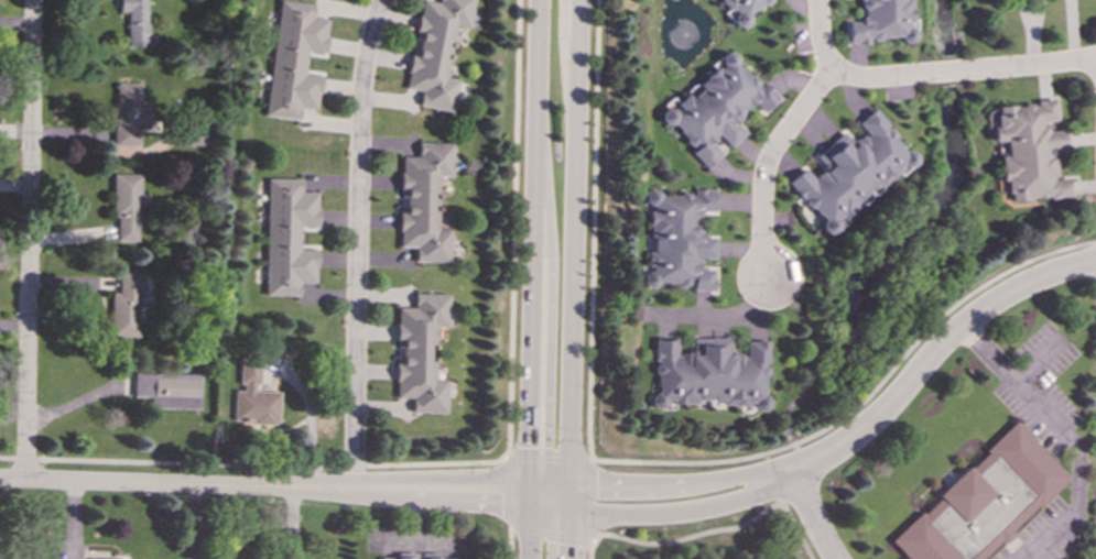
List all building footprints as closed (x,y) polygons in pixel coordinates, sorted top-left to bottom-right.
[(145,46),(145,0),(118,0),(118,11),(126,11),(126,46),(145,46)] [(299,120),(300,108),(317,109),(322,75),(305,74),(307,51),(324,53),(328,19),(313,17),(314,3),(287,0),(279,0),(265,117),(299,120)] [(457,79),(446,77),(455,25),(469,28),(473,0),(439,0),(438,2),(427,0),(421,0),(414,44),(412,44),(405,89),(421,91),(419,106),(453,111),(457,79)] [(735,17),(731,19),(737,26),(769,0),(721,0),(735,17)] [(914,32),(909,0),(859,0),(860,10),(859,22),(847,21),(846,43),(867,45),(867,39),(878,40),(900,36),(901,42),(913,44),(914,32)] [(778,97),(762,83),(761,85),(726,52),(674,108),(671,105),(660,116),(694,147),(690,153),(706,168),(720,152),(710,143),(717,135),(730,147),(745,132),(734,122),(751,103),(762,114),(778,97)] [(148,129),(149,102),(140,102),(140,83),(116,83),(113,145),(138,146),(138,129),(148,129)] [(1009,201),(1068,196),(1067,178),(1055,179),(1053,150),(1065,149),(1063,130),(1049,131),(1048,122),(1056,121),(1054,99),(1035,100),(1035,103),(996,107),(998,125),(992,127),(995,142),(1005,141),(1007,156),(1000,156),(1002,183),(1007,182),(1009,201)] [(872,111),(857,124),(865,133),(853,144),(842,131),(813,155),(822,166),(810,177),(801,166),(784,180),(820,221),(815,224),(824,234),(859,205),(856,200),(876,184),(879,188),(903,168),(908,173),(919,164),(908,152),(907,153),(872,111)] [(449,262),(449,229),(437,229),(438,176),(452,176),(452,143),(417,142),(417,157),(401,156),(400,198),(399,246),(415,246),(415,261),(449,262)] [(112,241),(138,241),(139,174),(113,174),(112,241)] [(265,296),(300,296),(300,283),(316,284),(316,249),(300,249),(300,226),(317,226),(317,191),(302,191),(302,178),(265,178),(265,296)] [(642,287),(655,288),(656,284),(691,285),(691,291),(712,291),(713,270),(697,268),(697,259),(714,260),(714,238),(698,238),(699,211),(713,211),(714,189),(692,189),(692,194),(643,193),(643,205),(651,205),(649,252),(648,252),(648,272),(642,272),(642,287)] [(446,413),(447,380),(434,380),(435,327),(448,327),(449,294),(414,294),(414,308),(397,308),(397,349),(396,398),(412,398),(412,413),(446,413)] [(766,341),(745,341),(746,353),(729,354),(729,338),(691,338),(692,352),(675,353),(675,339),(653,340),(654,393),(650,394),(650,407),(696,406),(696,401),(723,399),(723,405),(753,405),(753,410),(768,410),(768,395),(766,395),(766,341)] [(279,392),(258,392),(258,363),(240,362),(239,391),(234,391),(232,423),(278,424),(279,392)] [(150,408),(198,409),(199,374),(133,373),(133,397),(150,397),(150,408)] [(907,558),(980,558),(999,540),(1002,545),(1011,536),(1008,531),(1034,505),(1037,507),(1067,479),(1012,421),(983,450),(985,452),(968,469),(966,467),(935,496),(937,498),(921,514),(919,512),(889,540),(907,558)]
